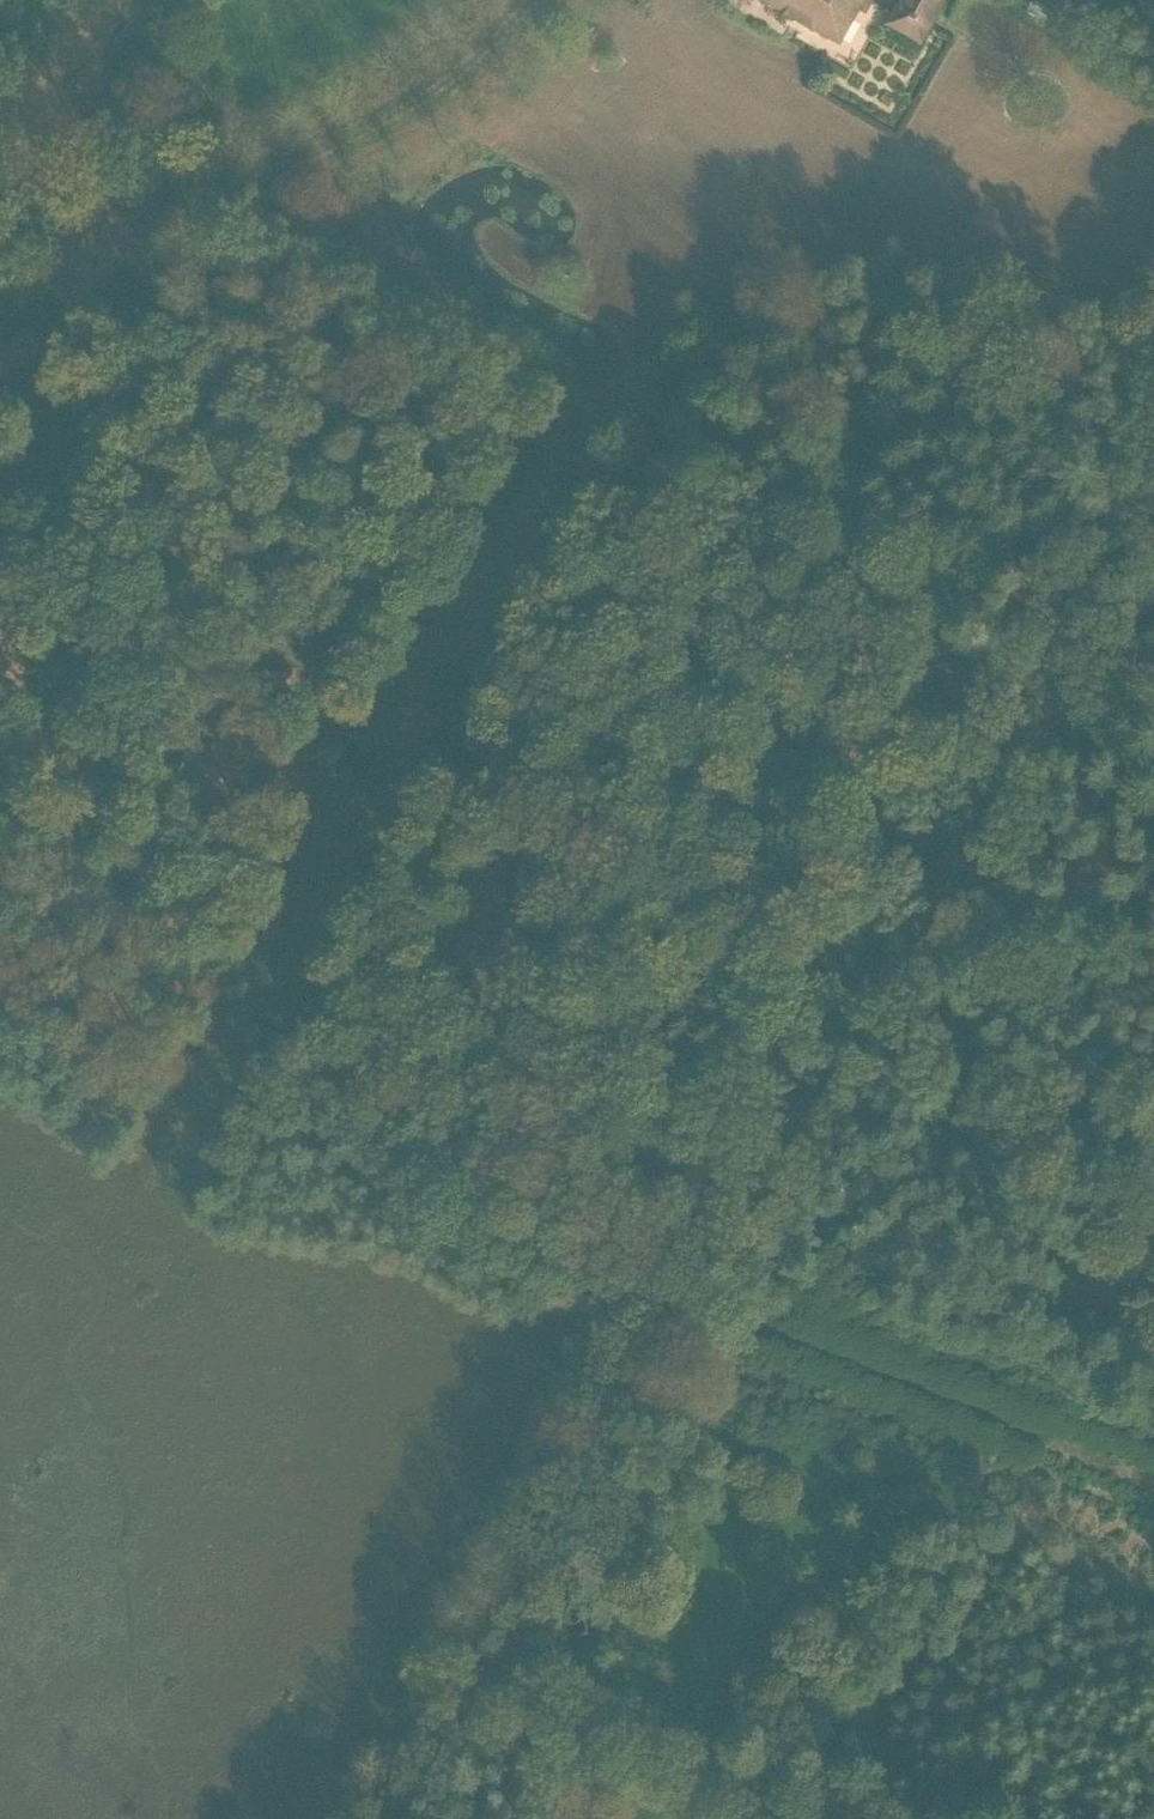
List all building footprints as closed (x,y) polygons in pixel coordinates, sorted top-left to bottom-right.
[(780,14),(782,10),(837,41),(855,8),(864,13),(872,0),(755,0),(780,14)] [(924,35),(944,0),(902,0),(892,17),(924,35)]
